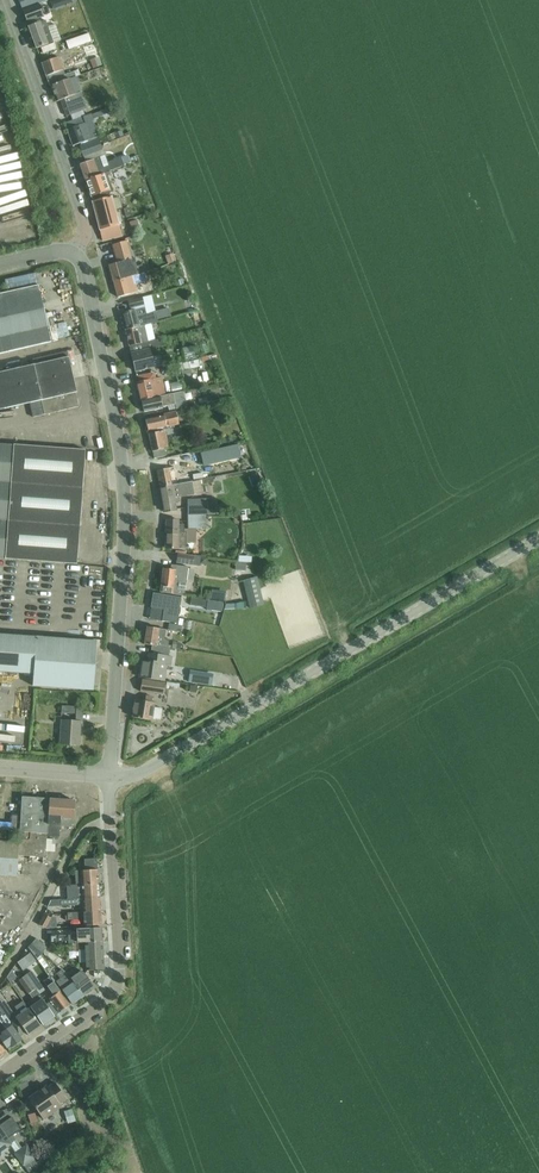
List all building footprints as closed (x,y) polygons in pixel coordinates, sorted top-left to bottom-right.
[(43,0),(19,0),(23,10),(44,2),(43,0)] [(44,17),(40,4),(22,11),(27,23),(44,17)] [(46,21),(29,28),(37,49),(61,40),(55,25),(49,28),(46,21)] [(50,87),(51,87),(70,79),(81,76),(79,71),(65,75),(59,58),(41,64),(50,87)] [(60,83),(51,87),(57,102),(64,99),(65,103),(62,104),(67,117),(70,115),(87,109),(81,92),(74,95),(70,83),(71,82),(70,79),(60,83)] [(93,120),(67,130),(73,146),(91,140),(90,138),(98,136),(93,120)] [(99,139),(80,146),(84,157),(103,150),(99,139)] [(135,166),(146,162),(143,151),(132,154),(135,166)] [(87,163),(80,165),(85,181),(109,172),(110,172),(111,171),(111,172),(124,167),(121,159),(107,164),(108,166),(103,168),(100,158),(87,163)] [(109,172),(85,181),(91,197),(113,190),(108,175),(112,174),(111,172),(111,171),(110,172),(109,172)] [(122,237),(114,210),(122,208),(119,197),(111,200),(111,198),(93,203),(103,242),(122,237)] [(140,214),(127,217),(129,225),(142,222),(140,214)] [(125,240),(110,244),(116,264),(129,260),(131,260),(128,249),(125,240)] [(136,264),(131,265),(129,260),(116,264),(109,266),(114,281),(139,275),(136,264)] [(52,288),(58,286),(54,272),(48,273),(52,288)] [(134,276),(114,281),(118,298),(144,291),(139,275),(134,276)] [(51,343),(38,285),(0,294),(0,355),(51,343)] [(127,301),(129,308),(144,304),(142,297),(127,301)] [(123,313),(127,329),(127,330),(143,326),(157,323),(154,313),(146,315),(144,308),(123,313)] [(127,329),(125,330),(129,346),(147,342),(143,326),(127,330),(127,329)] [(156,348),(164,346),(162,339),(140,344),(142,351),(131,354),(135,372),(154,367),(151,358),(158,356),(156,348)] [(193,346),(182,348),(185,362),(196,359),(193,346)] [(10,408),(42,400),(45,415),(79,407),(76,392),(77,392),(69,358),(0,374),(0,410),(10,408)] [(198,360),(182,363),(182,362),(167,366),(169,374),(184,370),(200,366),(198,360)] [(140,383),(138,383),(142,401),(166,396),(162,377),(155,378),(154,373),(139,377),(140,383)] [(184,392),(166,396),(142,401),(144,413),(162,409),(162,408),(175,405),(176,409),(187,407),(184,392)] [(163,414),(164,416),(146,420),(148,431),(179,424),(176,411),(163,414)] [(170,427),(173,443),(180,442),(177,426),(170,427)] [(164,449),(171,448),(171,445),(168,446),(165,431),(149,434),(154,459),(166,456),(164,449)] [(5,559),(10,559),(77,564),(86,450),(14,445),(10,444),(0,444),(0,558),(5,559)] [(238,444),(201,453),(203,465),(240,456),(238,444)] [(196,455),(195,452),(167,459),(168,466),(183,463),(182,459),(196,455)] [(157,471),(160,487),(177,484),(174,467),(157,471)] [(200,472),(180,475),(181,483),(201,480),(200,472)] [(213,483),(213,478),(201,480),(181,483),(177,484),(160,487),(164,512),(176,510),(175,502),(180,501),(179,497),(203,492),(202,485),(213,483)] [(188,500),(188,515),(201,515),(206,515),(206,500),(188,500)] [(201,515),(188,515),(188,529),(206,529),(206,515),(201,515)] [(165,549),(185,550),(186,532),(183,532),(184,525),(179,525),(179,521),(167,520),(165,549)] [(251,551),(240,553),(242,560),(253,558),(251,551)] [(177,563),(193,565),(194,555),(178,553),(177,563)] [(160,593),(181,596),(185,597),(189,567),(171,564),(171,570),(163,569),(160,593)] [(257,580),(244,583),(251,609),(264,606),(257,580)] [(153,593),(151,607),(164,609),(162,621),(177,623),(179,615),(179,612),(181,597),(153,593)] [(207,607),(206,609),(222,612),(223,603),(208,601),(207,607)] [(168,630),(181,632),(182,625),(169,623),(168,630)] [(144,644),(152,645),(168,648),(169,640),(165,639),(166,630),(147,627),(144,644)] [(10,672),(33,674),(32,686),(93,690),(96,642),(0,635),(0,672),(10,672)] [(142,660),(139,678),(163,681),(166,665),(169,666),(171,657),(168,656),(170,648),(168,648),(152,645),(149,661),(142,660)] [(142,679),(140,691),(163,695),(165,683),(142,679)] [(135,700),(132,717),(152,721),(152,718),(161,720),(163,708),(154,707),(155,703),(152,703),(153,697),(146,696),(145,702),(135,700)] [(61,713),(76,714),(77,707),(62,706),(61,713)] [(59,744),(79,746),(81,722),(61,720),(59,744)] [(30,729),(30,722),(13,721),(13,737),(30,737),(30,729)] [(16,877),(17,862),(18,856),(43,858),(46,858),(46,852),(55,852),(56,840),(47,839),(47,836),(59,837),(60,826),(71,826),(71,819),(73,819),(75,801),(22,797),(18,843),(0,842),(0,876),(16,877)] [(86,859),(86,868),(97,867),(97,859),(86,859)] [(76,885),(98,884),(97,870),(75,871),(76,885)] [(67,886),(59,886),(51,900),(99,898),(98,884),(76,885),(76,892),(67,892),(67,886)] [(51,900),(48,907),(83,904),(83,912),(100,911),(99,898),(51,900)] [(83,912),(68,913),(68,920),(84,919),(84,927),(101,925),(100,911),(83,912)] [(44,914),(39,924),(46,928),(57,928),(56,917),(51,917),(44,914)] [(77,934),(50,936),(51,944),(85,942),(85,943),(102,942),(101,928),(84,929),(77,930),(77,934)] [(32,943),(42,952),(47,948),(36,939),(32,943)] [(85,943),(86,957),(87,971),(104,970),(103,956),(102,942),(85,943)] [(71,978),(72,980),(83,996),(94,988),(84,974),(76,968),(67,975),(71,978)] [(44,970),(38,974),(44,981),(43,982),(53,996),(49,999),(51,1002),(49,1003),(46,1005),(54,1016),(59,1012),(59,1013),(70,1005),(64,998),(60,991),(50,977),(44,970)] [(31,971),(26,975),(39,994),(44,990),(31,971)] [(62,990),(72,1004),(83,996),(72,980),(71,978),(67,975),(62,978),(64,981),(61,983),(55,974),(50,977),(60,991),(62,990)] [(27,1003),(43,1025),(54,1017),(54,1016),(46,1005),(39,994),(26,975),(19,980),(28,994),(29,994),(33,999),(27,1003)] [(12,978),(4,985),(11,994),(19,987),(12,978)] [(9,1008),(14,1005),(8,994),(3,997),(9,1008)] [(11,1011),(5,1015),(20,1036),(26,1032),(28,1035),(41,1026),(23,1002),(15,1007),(18,1011),(13,1014),(11,1011)] [(5,1015),(0,1008),(0,1022),(5,1030),(0,1033),(1,1034),(0,1035),(0,1039),(7,1049),(10,1047),(10,1048),(22,1039),(20,1036),(5,1015)] [(41,1090),(29,1099),(30,1101),(30,1103),(32,1106),(34,1106),(43,1119),(45,1122),(55,1115),(53,1112),(60,1107),(61,1108),(69,1103),(67,1100),(55,1082),(48,1087),(47,1086),(41,1090)] [(9,1144),(6,1139),(20,1130),(12,1117),(0,1125),(0,1150),(9,1144)] [(34,1157),(26,1146),(16,1154),(23,1164),(34,1157)]
